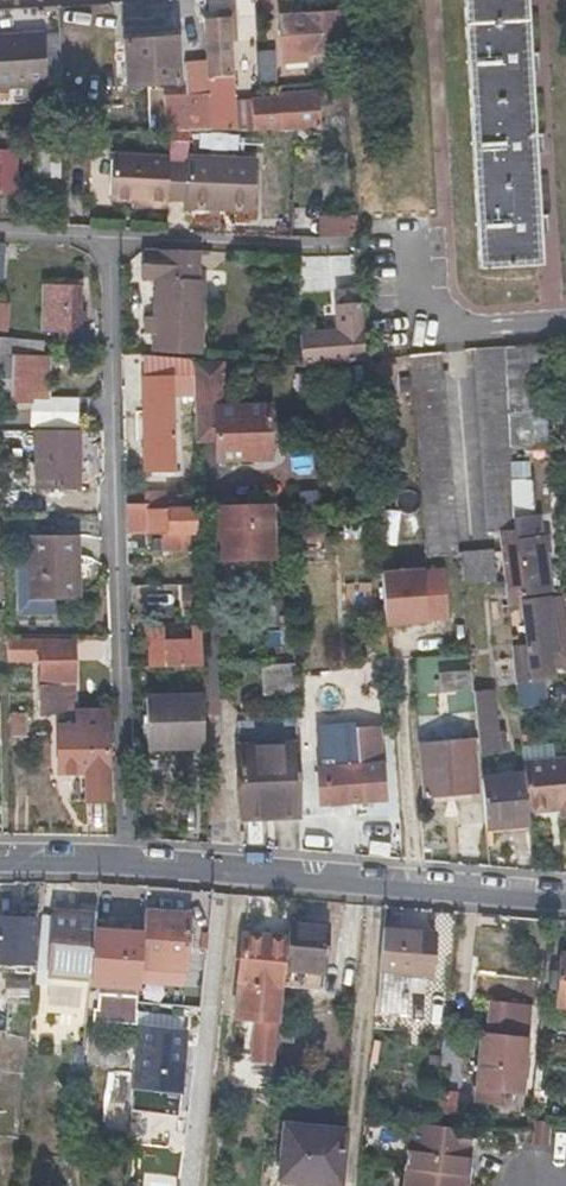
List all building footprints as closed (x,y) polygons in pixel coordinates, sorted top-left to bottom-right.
[(537,266),(523,0),(463,0),(477,268),(537,266)] [(338,49),(337,32),(335,14),(318,15),(318,8),(289,10),(289,17),(277,19),(280,61),(303,59),(302,51),(338,49)] [(207,131),(231,131),(230,102),(227,42),(232,42),(231,18),(201,20),(205,77),(207,131)] [(41,85),(39,33),(0,35),(0,87),(41,85)] [(125,85),(150,83),(175,82),(173,39),(121,42),(125,85)] [(261,52),(261,83),(277,83),(277,52),(261,52)] [(207,131),(205,77),(181,78),(182,95),(164,96),(165,132),(167,132),(186,131),(207,131)] [(250,130),(318,129),(317,93),(275,94),(275,101),(249,102),(250,130)] [(250,130),(249,102),(230,102),(231,131),(250,130)] [(183,164),(184,156),(186,131),(167,132),(166,158),(166,163),(183,164)] [(57,133),(33,133),(32,177),(56,177),(57,133)] [(0,153),(0,189),(14,188),(13,153),(0,153)] [(144,207),(164,208),(165,198),(166,163),(166,158),(109,156),(107,200),(129,201),(144,202),(144,207)] [(183,207),(217,210),(251,212),(253,160),(184,156),(183,164),(166,163),(165,198),(183,200),(183,207)] [(358,238),(356,219),(320,222),(321,241),(358,238)] [(19,243),(0,242),(0,259),(18,260),(19,243)] [(146,318),(146,325),(146,333),(155,334),(155,351),(197,352),(201,280),(194,280),(194,252),(141,249),(141,279),(156,280),(155,318),(146,318)] [(45,284),(45,300),(45,315),(61,315),(61,338),(75,339),(77,285),(45,284)] [(12,302),(0,301),(0,329),(10,330),(12,302)] [(366,358),(362,303),(338,306),(340,332),(300,336),(302,366),(366,358)] [(41,353),(42,341),(0,336),(0,349),(41,353)] [(505,597),(528,595),(551,592),(551,535),(547,536),(545,515),(511,514),(503,346),(472,348),(484,532),(498,531),(505,597)] [(407,355),(428,556),(458,552),(438,352),(407,355)] [(32,382),(36,382),(35,369),(29,369),(28,357),(0,358),(0,400),(28,400),(29,382),(32,382)] [(216,440),(217,459),(270,458),(269,408),(219,409),(218,387),(224,387),(223,363),(193,361),(195,440),(216,440)] [(163,464),(163,467),(163,471),(175,470),(173,375),(143,376),(144,464),(163,464)] [(34,426),(34,455),(34,484),(74,484),(75,426),(34,426)] [(148,532),(154,532),(159,532),(160,544),(193,543),(192,508),(148,508),(147,503),(125,503),(126,526),(148,525),(148,532)] [(272,557),(271,532),(271,506),(218,507),(219,558),(272,557)] [(77,598),(77,575),(77,552),(71,552),(71,533),(26,533),(28,599),(77,598)] [(460,553),(461,569),(462,585),(493,582),(491,550),(460,553)] [(455,557),(427,559),(429,582),(457,580),(455,557)] [(558,649),(565,648),(565,647),(560,598),(519,603),(522,645),(510,647),(513,681),(552,676),(551,667),(549,650),(558,649)] [(193,637),(178,638),(163,638),(163,627),(145,627),(146,641),(149,642),(149,665),(202,664),(201,625),(193,625),(193,637)] [(38,639),(5,640),(5,661),(39,660),(38,639)] [(72,705),(71,639),(59,639),(38,639),(39,660),(39,680),(36,680),(37,710),(67,710),(72,705)] [(565,651),(565,648),(558,649),(549,650),(551,667),(565,666),(565,652),(565,651)] [(469,655),(462,656),(454,656),(458,691),(473,690),(469,655)] [(298,664),(266,665),(267,695),(299,694),(298,664)] [(503,750),(502,741),(501,732),(496,732),(492,694),(473,696),(478,752),(503,750)] [(203,698),(175,698),(147,699),(148,748),(204,748),(203,698)] [(56,726),(56,749),(56,772),(71,771),(71,790),(88,790),(87,772),(107,771),(105,709),(75,710),(75,725),(56,726)] [(295,718),(265,720),(235,722),(241,821),(301,817),(295,718)] [(374,726),(363,727),(352,728),(355,765),(315,769),(318,805),(381,800),(374,726)] [(417,744),(419,770),(422,797),(474,791),(470,739),(417,744)] [(523,775),(527,812),(560,810),(561,817),(565,816),(565,758),(522,763),(523,775)] [(527,812),(523,775),(481,778),(485,828),(528,824),(527,812)] [(142,933),(140,964),(184,967),(188,913),(144,909),(142,933)] [(49,978),(89,981),(93,930),(95,915),(54,912),(49,978)] [(12,963),(26,964),(30,920),(3,917),(0,950),(0,961),(12,963)] [(287,937),(283,970),(324,974),(329,925),(288,921),(287,937)] [(429,978),(430,967),(431,957),(425,957),(427,933),(383,928),(378,972),(381,973),(376,1013),(403,1016),(408,976),(429,978)] [(138,986),(140,964),(142,933),(93,930),(89,981),(89,984),(138,986)] [(283,970),(287,937),(246,933),(237,1015),(256,1018),(251,1059),(274,1061),(283,970)] [(554,969),(551,968),(549,989),(556,990),(555,1005),(565,1006),(565,954),(560,954),(558,969),(554,969)] [(98,1021),(137,1023),(139,995),(99,993),(98,1021)] [(518,1092),(521,1065),(524,1038),(528,1005),(492,1001),(488,1034),(482,1033),(475,1101),(497,1103),(498,1090),(518,1092)] [(180,1090),(181,1073),(182,1057),(177,1056),(179,1026),(139,1023),(135,1086),(180,1090)] [(104,1070),(116,1071),(128,1072),(130,1037),(107,1035),(104,1070)] [(100,1130),(129,1134),(174,1142),(182,1097),(129,1088),(131,1077),(110,1073),(100,1130)] [(533,1120),(532,1142),(547,1143),(550,1122),(533,1120)] [(409,1124),(404,1170),(467,1177),(469,1157),(463,1157),(464,1147),(470,1148),(472,1130),(409,1124)] [(282,1125),(277,1180),(332,1185),(339,1185),(344,1131),(282,1125)] [(402,1185),(466,1185),(467,1177),(404,1170),(402,1185)]
